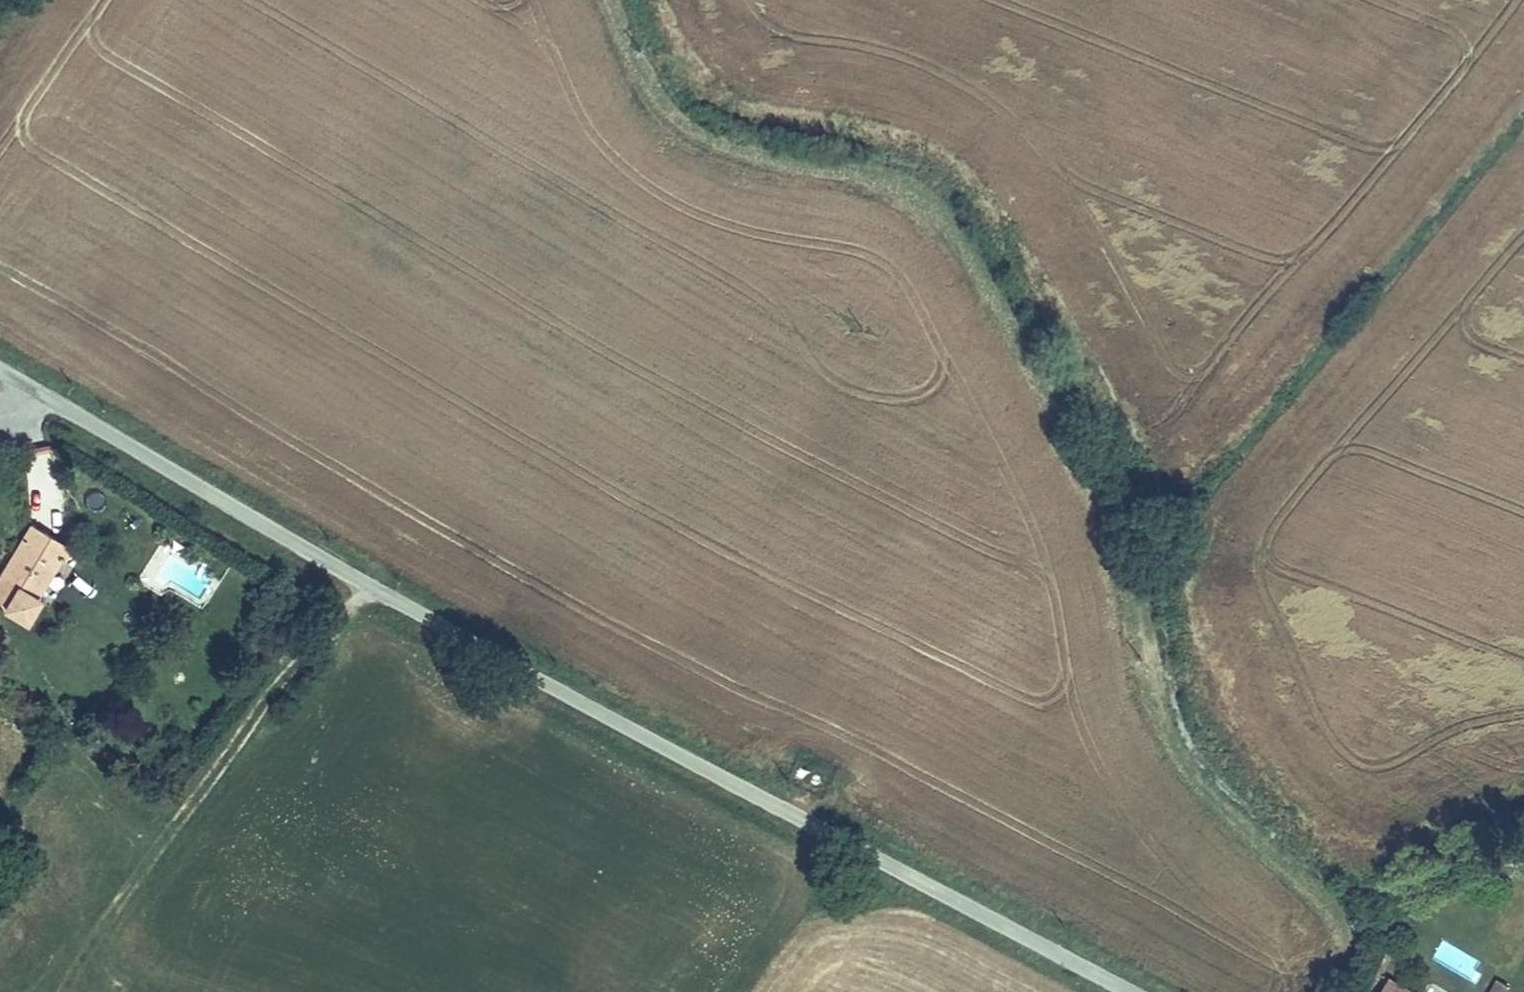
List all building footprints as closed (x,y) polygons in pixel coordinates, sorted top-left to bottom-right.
[(39,565),(32,560),(43,542),(9,520),(0,534),(0,548),(3,550),(0,554),(0,616),(11,623),(25,601),(18,597),(39,565)] [(32,560),(39,565),(46,570),(57,552),(43,542),(32,560)] [(1509,986),(1495,979),(1489,991),(1506,991),(1509,986)] [(1353,991),(1377,991),(1359,981),(1353,991)]
